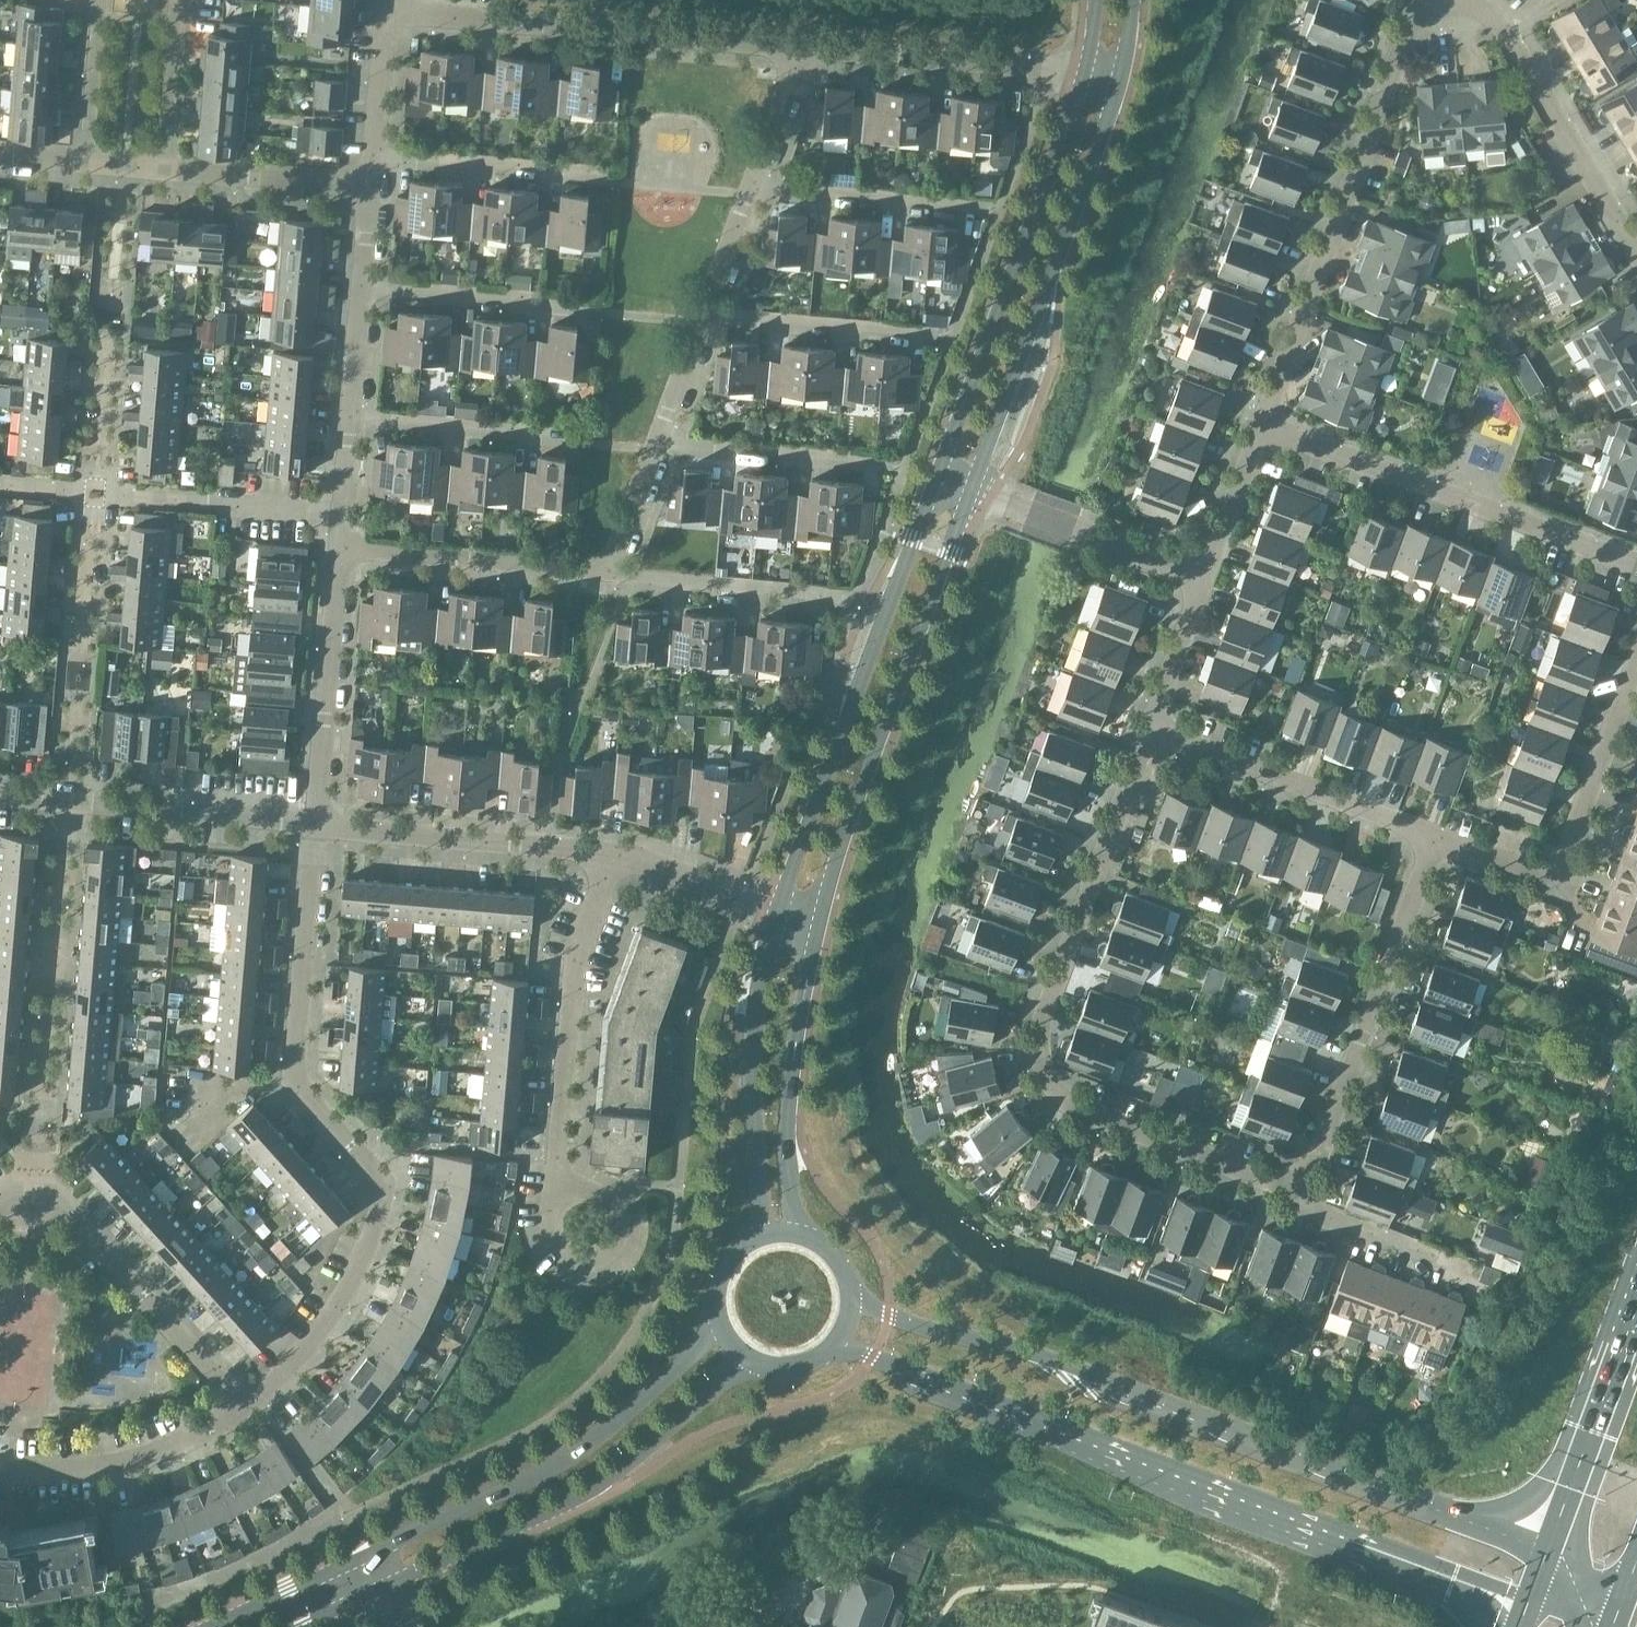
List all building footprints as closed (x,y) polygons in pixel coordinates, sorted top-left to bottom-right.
[(312,6),(359,10),(360,0),(312,0),(312,6)] [(1351,53),(1354,43),(1358,45),(1363,42),(1366,36),(1363,31),(1360,29),(1365,15),(1325,0),(1309,0),(1305,10),(1315,14),(1307,37),(1351,53)] [(1573,58),(1619,30),(1608,11),(1621,3),(1619,0),(1588,0),(1551,22),(1553,25),(1550,27),(1549,33),(1553,39),(1558,41),(1562,39),(1573,58)] [(21,5),(18,43),(65,47),(66,36),(61,36),(62,22),(61,22),(62,9),(21,5)] [(359,10),(312,6),(309,44),(339,46),(340,33),(352,34),(353,20),(358,21),(359,10)] [(204,48),(203,59),(250,63),(253,25),(222,22),(221,36),(210,35),(209,48),(204,48)] [(1573,58),(1585,77),(1581,79),(1580,84),(1584,91),(1589,92),(1593,90),(1595,94),(1636,68),(1636,45),(1630,49),(1619,30),(1573,58)] [(18,43),(16,67),(58,70),(59,57),(64,58),(65,47),(18,43)] [(1346,65),(1292,45),(1287,60),(1296,64),(1288,87),(1332,104),(1336,94),(1340,95),(1345,93),(1347,86),(1345,81),(1341,80),(1346,65)] [(445,100),(449,53),(424,51),(423,72),(409,71),(405,118),(430,120),(431,99),(445,100)] [(474,55),(449,53),(445,100),(470,102),(469,107),(482,108),(485,77),(472,76),(474,55)] [(497,79),(485,77),(482,108),(496,109),(496,104),(520,107),(524,60),(499,57),(497,79)] [(207,70),(206,83),(248,87),(250,63),(203,59),(202,70),(207,70)] [(549,62),(524,60),(520,107),(545,109),(544,113),(558,115),(560,84),(548,83),(549,62)] [(573,85),(560,84),(558,115),(571,116),(571,111),(595,113),(595,118),(610,119),(613,84),(600,83),(601,66),(575,64),(573,85)] [(16,67),(14,90),(61,94),(62,83),(57,83),(58,70),(16,67)] [(1459,92),(1465,147),(1485,145),(1485,151),(1506,149),(1499,78),(1498,78),(1491,75),(1485,80),(1471,81),(1472,91),(1459,92)] [(1275,81),(1262,76),(1259,84),(1272,89),(1275,81)] [(317,79),(316,93),(346,95),(347,82),(317,79)] [(1466,160),(1465,147),(1459,92),(1447,93),(1446,83),(1432,85),(1425,81),(1419,86),(1425,156),(1442,155),(1444,159),(1450,161),(1466,160)] [(200,95),(199,106),(246,110),(248,87),(206,83),(205,96),(200,95)] [(1623,141),(1636,133),(1636,84),(1601,105),(1603,108),(1600,110),(1599,116),(1603,123),(1608,124),(1612,122),(1623,141)] [(849,140),(862,141),(865,110),(852,109),(854,88),(827,86),(826,102),(813,101),(810,136),(825,138),(825,133),(849,135),(849,140)] [(12,114),(54,117),(55,105),(60,105),(61,94),(14,90),(12,114)] [(875,137),(900,139),(904,93),(879,91),(877,111),(865,110),(862,141),(875,142),(875,137)] [(315,106),(345,108),(346,95),(316,93),(315,106)] [(923,146),(937,147),(940,117),(927,116),(929,95),(904,93),(900,139),(924,142),(923,146)] [(1277,115),(1269,138),(1313,154),(1317,145),(1321,146),(1326,144),(1328,137),(1326,132),(1322,131),(1327,116),(1273,96),(1268,111),(1277,115)] [(950,144),(974,146),(979,99),(955,97),(953,118),(940,117),(937,147),(950,148),(950,144)] [(979,99),(974,146),(999,148),(998,153),(1013,154),(1015,123),(1002,122),(1004,101),(979,99)] [(203,117),(202,130),(243,134),(246,110),(199,106),(198,117),(203,117)] [(54,117),(12,114),(10,138),(57,142),(58,130),(53,130),(54,117)] [(312,140),(342,142),(343,129),(313,127),(312,140)] [(243,134),(202,130),(201,143),(195,142),(194,154),(241,159),(243,134)] [(1623,141),(1634,160),(1631,162),(1630,167),(1634,174),(1636,175),(1636,133),(1623,141)] [(342,142),(312,140),(310,153),(341,155),(342,142)] [(1310,188),(1307,183),(1303,181),(1309,167),(1255,147),(1249,162),(1259,166),(1250,189),(1295,205),(1298,195),(1302,197),(1307,194),(1310,188)] [(858,174),(832,172),(831,185),(857,187),(858,174)] [(434,231),(438,183),(413,181),(411,202),(398,201),(395,232),(409,233),(409,229),(434,231)] [(458,237),(471,238),(474,208),(461,207),(463,186),(438,183),(434,231),(458,233),(458,237)] [(485,235),(509,237),(513,190),(488,188),(487,209),(474,208),(471,238),(484,240),(485,235)] [(33,250),(38,190),(28,189),(26,207),(12,206),(8,248),(7,258),(32,260),(33,250)] [(57,252),(60,210),(47,209),(48,191),(38,190),(33,250),(57,252)] [(533,244),(546,245),(549,214),(536,213),(538,192),(513,190),(509,237),(533,239),(533,244)] [(549,214),(546,245),(560,246),(560,242),(583,244),(583,248),(598,249),(601,214),(588,213),(590,197),(564,194),(562,215),(549,214)] [(1228,220),(1223,234),(1277,254),(1282,241),(1285,242),(1290,240),(1293,233),(1291,228),(1287,227),(1290,217),(1246,201),(1238,224),(1228,220)] [(1529,254),(1539,271),(1586,243),(1580,232),(1588,227),(1581,215),(1581,207),(1574,204),(1574,203),(1513,239),(1524,257),(1529,254)] [(175,262),(199,264),(204,204),(194,204),(192,221),(179,220),(175,262)] [(204,204),(199,264),(224,266),(227,224),(213,223),(215,205),(204,204)] [(73,211),(60,210),(57,252),(81,254),(82,237),(96,238),(98,208),(73,206),(73,211)] [(151,260),(175,262),(179,220),(167,219),(167,214),(142,211),(139,242),(152,243),(151,260)] [(806,216),(780,213),(779,230),(766,228),(763,264),(778,265),(778,260),(802,262),(802,267),(815,268),(817,238),(804,237),(806,216)] [(857,220),(832,218),(830,239),(817,238),(815,268),(827,269),(827,272),(830,276),(852,278),(853,267),(857,220)] [(282,219),(280,244),(339,249),(340,239),(322,237),(324,223),(282,219)] [(1368,249),(1364,261),(1415,280),(1422,261),(1428,263),(1435,244),(1369,219),(1368,220),(1363,225),(1364,232),(1359,246),(1368,249)] [(877,274),(890,275),(893,244),(880,243),(882,222),(857,220),(853,267),(877,269),(877,274)] [(904,271),(928,273),(932,226),(907,224),(905,245),(893,244),(890,275),(903,276),(904,271)] [(932,226),(928,273),(943,275),(942,288),(946,292),(960,294),(962,288),(963,281),(966,281),(968,251),(955,250),(957,229),(932,226)] [(1277,254),(1223,234),(1217,248),(1227,252),(1219,275),(1263,291),(1267,281),(1270,283),(1275,281),(1278,274),(1275,269),(1272,267),(1277,254)] [(1586,243),(1539,271),(1550,289),(1545,292),(1555,309),(1616,273),(1615,272),(1615,264),(1608,261),(1601,249),(1593,254),(1586,243)] [(280,244),(278,268),(320,271),(321,258),(338,260),(339,249),(280,244)] [(1415,280),(1364,261),(1359,273),(1350,269),(1345,282),(1339,287),(1341,295),(1340,295),(1407,320),(1414,301),(1408,299),(1415,280)] [(278,268),(276,291),(335,296),(336,286),(318,284),(320,271),(278,268)] [(1196,307),(1191,320),(1245,340),(1250,327),(1253,329),(1259,326),(1261,320),(1259,315),(1255,313),(1259,304),(1214,287),(1206,310),(1196,307)] [(335,297),(276,291),(274,315),(315,318),(317,305),(334,307),(335,297)] [(2,325),(25,327),(28,296),(5,294),(2,325)] [(29,296),(26,327),(50,329),(52,298),(29,296)] [(1599,371),(1636,348),(1636,305),(1634,303),(1573,339),(1584,357),(1589,353),(1599,371)] [(422,361),(427,314),(402,312),(400,333),(387,332),(384,363),(397,364),(398,359),(422,361)] [(446,368),(460,369),(462,339),(450,338),(451,316),(427,314),(422,361),(447,364),(446,368)] [(315,318),(274,315),(271,339),(331,345),(332,333),(314,331),(315,318)] [(473,366),(498,368),(502,321),(477,319),(475,340),(462,339),(460,369),(473,370),(473,366)] [(1245,340),(1191,320),(1186,334),(1195,338),(1187,361),(1231,377),(1235,368),(1239,369),(1244,367),(1246,360),(1244,355),(1240,354),(1245,340)] [(522,375),(535,376),(538,345),(525,344),(527,323),(502,321),(498,368),(522,370),(522,375)] [(538,345),(535,376),(548,377),(549,372),(572,374),(572,379),(587,380),(590,345),(577,344),(578,327),(552,325),(551,346),(538,345)] [(1328,358),(1323,370),(1375,389),(1382,370),(1388,372),(1395,353),(1328,328),(1328,329),(1322,334),(1323,342),(1319,355),(1328,358)] [(66,366),(66,372),(73,373),(75,360),(67,360),(69,342),(29,338),(27,362),(66,366)] [(754,395),(767,396),(770,365),(757,364),(759,343),(733,341),(731,357),(718,356),(715,391),(730,393),(731,388),(754,390),(754,395)] [(809,348),(785,345),(783,367),(770,365),(767,396),(781,397),(781,392),(805,394),(809,348)] [(146,373),(185,376),(187,352),(148,348),(146,366),(139,366),(138,378),(145,379),(146,373)] [(834,350),(809,348),(805,394),(830,397),(829,401),(843,402),(845,372),(833,371),(834,350)] [(1599,371),(1610,388),(1605,391),(1615,409),(1636,396),(1636,348),(1599,371)] [(312,380),(311,386),(319,387),(320,374),(312,374),(314,356),(275,352),(273,377),(312,380)] [(845,372),(843,402),(856,404),(856,399),(881,401),(885,354),(860,352),(858,373),(845,372)] [(885,354),(881,401),(905,403),(905,408),(918,409),(921,378),(908,377),(910,356),(885,354)] [(83,361),(75,360),(73,373),(82,373),(83,361)] [(66,366),(27,362),(25,386),(64,389),(66,372),(66,366)] [(139,366),(131,365),(130,377),(138,378),(139,366)] [(1375,389),(1323,370),(1319,382),(1310,378),(1305,392),(1299,396),(1300,404),(1300,405),(1367,429),(1374,410),(1368,408),(1375,389)] [(144,396),(183,399),(185,376),(146,373),(145,379),(144,396)] [(328,375),(320,374),(319,387),(327,387),(328,375)] [(312,380),(273,377),(270,400),(310,403),(311,386),(312,380)] [(1224,392),(1183,377),(1167,422),(1207,437),(1224,392)] [(25,386),(23,409),(62,413),(63,407),(64,389),(25,386)] [(142,420),(181,423),(183,399),(144,396),(142,414),(142,420)] [(270,400),(268,424),(308,427),(308,421),(310,403),(270,400)] [(23,409),(21,433),(60,436),(62,419),(69,420),(70,407),(63,407),(62,413),(23,409)] [(78,408),(70,407),(69,420),(77,420),(78,408)] [(135,413),(127,412),(125,424),(134,425),(135,413)] [(135,413),(134,425),(141,426),(140,443),(179,447),(181,423),(142,420),(142,414),(135,413)] [(315,434),(316,422),(308,421),(308,427),(268,424),(266,447),(306,451),(307,433),(315,434)] [(324,422),(316,422),(315,434),(323,434),(324,422)] [(1167,422),(1151,465),(1191,480),(1207,437),(1167,422)] [(1607,475),(1636,486),(1636,428),(1620,422),(1608,453),(1614,456),(1607,475)] [(60,436),(21,433),(19,457),(28,458),(56,460),(58,461),(60,436)] [(411,492),(415,445),(390,442),(388,464),(375,462),(373,493),(386,494),(386,490),(411,492)] [(179,447),(140,443),(138,467),(140,468),(168,470),(177,471),(179,447)] [(435,498),(448,500),(451,469),(438,468),(440,447),(415,445),(411,492),(435,494),(435,498)] [(306,451),(266,447),(264,471),(304,475),(306,451)] [(462,496),(486,498),(490,451),(466,449),(464,470),(451,469),(448,500),(461,501),(462,496)] [(510,505),(523,506),(526,476),(513,474),(515,453),(490,451),(486,498),(511,500),(510,505)] [(526,476),(523,506),(537,507),(537,503),(561,505),(560,509),(576,511),(579,475),(565,474),(567,458),(541,455),(539,477),(526,476)] [(220,484),(234,486),(236,458),(222,457),(220,484)] [(56,460),(28,458),(27,471),(54,474),(56,460)] [(1191,480),(1151,465),(1135,509),(1175,524),(1191,480)] [(168,470),(140,468),(139,481),(166,483),(168,470)] [(707,522),(720,523),(723,493),(710,492),(712,471),(686,468),(684,485),(671,483),(668,519),(683,520),(684,515),(707,518),(707,522)] [(720,523),(720,531),(757,534),(762,475),(738,473),(736,494),(723,493),(720,523)] [(757,534),(795,537),(798,499),(785,498),(787,477),(762,475),(757,534)] [(1321,496),(1321,497),(1326,499),(1330,487),(1297,475),(1293,487),(1319,497),(1319,496),(1321,496)] [(1607,475),(1600,494),(1594,492),(1587,511),(1636,529),(1636,486),(1607,475)] [(798,499),(795,537),(832,541),(833,529),(838,481),(813,479),(811,500),(798,499)] [(838,481),(833,529),(858,531),(857,535),(871,536),(874,506),(861,505),(862,484),(838,481)] [(1280,482),(1264,526),(1304,541),(1321,497),(1321,496),(1319,496),(1319,497),(1293,487),(1282,483),(1282,482),(1280,482)] [(23,516),(51,519),(52,505),(24,503),(23,516)] [(135,526),(163,528),(164,515),(136,512),(135,526)] [(1346,553),(1390,569),(1407,524),(1406,523),(1404,528),(1361,512),(1346,553)] [(14,515),(12,539),(51,543),(53,519),(51,519),(23,516),(14,515)] [(1394,565),(1436,580),(1450,540),(1407,524),(1390,569),(1392,570),(1394,565)] [(131,550),(170,553),(172,529),(163,528),(135,526),(133,526),(131,550)] [(1248,569),(1288,584),(1304,541),(1264,526),(1248,569)] [(12,539),(10,563),(49,566),(48,573),(64,574),(65,562),(49,560),(51,543),(12,539)] [(1475,600),(1478,601),(1494,556),(1450,540),(1436,580),(1477,595),(1475,600)] [(259,557),(257,581),(300,585),(302,562),(307,563),(309,548),(261,544),(259,557)] [(120,579),(128,579),(128,573),(168,576),(170,553),(131,550),(129,567),(121,567),(120,579)] [(1494,556),(1478,601),(1521,618),(1536,577),(1493,561),(1495,556),(1494,556)] [(10,563),(8,587),(47,590),(48,573),(49,566),(10,563)] [(121,567),(113,566),(112,578),(120,579),(121,567)] [(1288,584),(1248,569),(1232,612),(1272,627),(1288,584)] [(128,579),(126,597),(166,600),(168,576),(128,573),(128,579)] [(1579,593),(1605,603),(1610,590),(1577,578),(1573,590),(1578,592),(1580,592),(1579,593)] [(255,606),(254,618),(302,623),(303,609),(298,608),(300,585),(257,581),(255,606)] [(1107,584),(1090,629),(1131,644),(1147,599),(1107,584)] [(398,644),(403,589),(378,586),(376,608),(363,606),(359,646),(373,647),(373,642),(398,644)] [(8,587),(6,610),(45,613),(45,607),(47,590),(8,587)] [(403,589),(398,644),(397,649),(422,651),(423,642),(436,643),(438,613),(426,612),(427,591),(403,589)] [(1578,592),(1561,636),(1602,651),(1618,606),(1616,606),(1616,607),(1605,603),(1579,593),(1580,592),(1578,592)] [(449,640),(474,642),(478,595),(453,593),(451,614),(438,613),(436,643),(449,644),(449,640)] [(511,650),(514,619),(501,618),(503,597),(478,595),(474,642),(498,644),(498,649),(511,650)] [(124,620),(163,624),(166,600),(126,597),(125,614),(124,620)] [(527,621),(514,619),(511,650),(524,651),(525,646),(548,649),(548,653),(563,654),(566,619),(553,618),(554,602),(528,599),(527,621)] [(45,613),(6,610),(4,634),(43,638),(44,620),(52,620),(53,608),(45,607),(45,613)] [(61,609),(53,608),(52,620),(60,621),(61,609)] [(655,662),(668,664),(671,633),(658,632),(660,611),(634,609),(633,625),(619,624),(616,659),(632,660),(632,656),(656,658),(655,662)] [(1232,612),(1216,655),(1256,670),(1272,627),(1232,612)] [(116,626),(117,614),(109,613),(108,625),(116,626)] [(707,662),(710,615),(686,613),(684,634),(671,633),(668,664),(682,665),(682,660),(707,662)] [(117,614),(116,626),(124,627),(122,645),(161,648),(163,624),(124,620),(125,614),(117,614)] [(731,669),(743,670),(746,640),(733,639),(735,617),(710,615),(707,662),(731,664),(731,669)] [(252,631),(250,655),(294,659),(296,636),(301,637),(302,623),(254,618),(253,631),(252,631)] [(743,670),(757,671),(757,667),(782,669),(786,622),(761,620),(759,641),(746,640),(743,670)] [(786,622),(782,669),(806,671),(806,676),(819,677),(822,646),(809,645),(811,624),(786,622)] [(1115,687),(1131,644),(1090,629),(1075,672),(1115,687)] [(1561,636),(1546,679),(1586,694),(1602,651),(1561,636)] [(249,680),(248,692),(296,697),(297,683),(292,682),(294,659),(250,655),(248,680),(249,680)] [(1256,670),(1216,655),(1200,700),(1240,715),(1256,670)] [(1098,731),(1115,687),(1075,672),(1058,716),(1098,731)] [(1546,679),(1530,722),(1570,737),(1586,694),(1546,679)] [(1323,750),(1340,705),(1296,689),(1281,729),(1324,745),(1323,750)] [(246,705),(244,729),(287,733),(289,710),(294,711),(296,697),(248,692),(246,705)] [(11,701),(0,701),(0,745),(7,746),(11,701)] [(7,746),(30,748),(30,752),(44,754),(49,705),(35,704),(11,701),(7,746)] [(1323,750),(1367,766),(1382,726),(1340,711),(1342,706),(1340,705),(1323,750)] [(105,710),(101,759),(116,760),(116,755),(139,757),(143,713),(120,711),(105,710)] [(143,713),(139,757),(162,759),(162,764),(176,765),(181,717),(166,715),(143,713)] [(1570,737),(1530,722),(1514,765),(1554,780),(1570,737)] [(1382,726),(1367,766),(1411,783),(1428,737),(1425,737),(1424,742),(1382,726)] [(287,733),(244,729),(242,754),(241,767),(289,771),(290,757),(285,756),(287,733)] [(1032,749),(1027,763),(1081,783),(1086,770),(1089,772),(1094,769),(1097,763),(1095,758),(1091,756),(1094,746),(1050,730),(1042,753),(1032,749)] [(1428,737),(1411,783),(1412,783),(1414,778),(1457,794),(1472,754),(1428,737)] [(360,793),(384,795),(388,748),(364,746),(365,739),(351,738),(348,768),(362,769),(360,793)] [(187,767),(201,768),(204,741),(189,739),(187,767)] [(410,774),(424,775),(427,744),(413,743),(413,751),(388,748),(384,795),(408,797),(410,774)] [(435,800),(460,802),(464,755),(439,753),(440,746),(427,744),(424,775),(437,776),(435,800)] [(487,780),(500,781),(502,751),(489,750),(488,757),(464,755),(460,802),(485,804),(487,780)] [(502,751),(500,781),(512,783),(510,806),(549,810),(552,775),(539,773),(540,762),(515,759),(515,752),(502,751)] [(632,754),(618,753),(618,761),(614,791),(627,793),(625,816),(650,819),(655,759),(631,757),(632,754)] [(655,759),(654,769),(650,819),(675,821),(677,797),(690,798),(693,768),(693,760),(680,758),(680,761),(655,759)] [(602,790),(614,791),(618,761),(604,760),(603,767),(578,765),(577,777),(563,775),(560,811),(599,814),(602,790)] [(1081,783),(1027,763),(1021,777),(1031,781),(1023,804),(1067,820),(1071,811),(1074,812),(1079,810),(1082,803),(1079,798),(1076,797),(1081,783)] [(1554,780),(1514,765),(1497,810),(1537,825),(1554,780)] [(706,769),(693,768),(690,798),(703,799),(700,823),(725,825),(730,775),(705,773),(706,769)] [(730,775),(725,825),(750,827),(752,804),(765,805),(768,774),(754,773),(754,778),(730,775)] [(1151,832),(1194,848),(1211,803),(1210,803),(1209,808),(1166,792),(1151,832)] [(1199,844),(1240,860),(1255,819),(1211,803),(1194,848),(1197,849),(1199,844)] [(1135,821),(1145,825),(1149,815),(1138,811),(1135,821)] [(1063,853),(1061,848),(1057,847),(1063,833),(1008,813),(1003,828),(1013,831),(1004,854),(1048,871),(1052,861),(1056,862),(1061,860),(1063,853)] [(1240,860),(1283,875),(1298,835),(1255,819),(1240,860)] [(1620,861),(1636,868),(1636,824),(1634,823),(1634,825),(1630,824),(1625,826),(1622,834),(1624,839),(1628,840),(1620,861)] [(3,835),(1,859),(35,862),(36,851),(39,851),(41,838),(3,835)] [(1323,896),(1325,897),(1341,857),(1342,851),(1298,835),(1283,875),(1325,891),(1323,896)] [(91,856),(90,867),(124,870),(127,846),(89,842),(88,856),(91,856)] [(164,858),(177,859),(178,850),(164,849),(164,858)] [(182,860),(195,861),(196,852),(183,851),(182,860)] [(231,879),(266,882),(268,858),(233,855),(231,879)] [(1341,857),(1325,897),(1369,913),(1367,918),(1379,922),(1391,890),(1378,885),(1384,873),(1341,857)] [(33,886),(35,862),(1,859),(0,867),(0,883),(33,886)] [(1606,900),(1636,911),(1636,868),(1620,861),(1620,863),(1616,862),(1611,864),(1608,872),(1610,877),(1614,878),(1606,900)] [(985,905),(1030,921),(1033,911),(1037,913),(1042,910),(1045,904),(1042,899),(1039,897),(1044,883),(990,863),(984,878),(994,882),(985,905)] [(124,870),(90,867),(88,891),(122,894),(124,870)] [(1512,893),(1468,876),(1464,886),(1461,885),(1455,887),(1453,893),(1455,899),(1459,900),(1454,913),(1509,932),(1514,919),(1504,916),(1512,893)] [(266,882),(231,879),(229,902),(264,905),(266,882)] [(367,915),(370,881),(345,879),(342,913),(367,915)] [(195,882),(180,881),(179,898),(193,899),(195,882)] [(370,881),(367,915),(390,918),(393,883),(370,881)] [(31,909),(33,886),(0,883),(0,907),(31,909)] [(390,918),(414,920),(417,885),(393,883),(390,918)] [(414,920),(437,922),(440,887),(417,885),(414,920)] [(1176,896),(1147,885),(1143,897),(1127,891),(1123,901),(1119,900),(1115,902),(1112,909),(1114,913),(1117,915),(1112,928),(1167,948),(1173,934),(1163,931),(1176,896)] [(440,887),(437,922),(464,924),(467,889),(440,887)] [(174,889),(161,888),(160,897),(174,898),(174,889)] [(464,924),(485,926),(485,925),(488,891),(467,889),(464,924)] [(88,891),(86,914),(120,917),(122,894),(88,891)] [(488,891),(485,925),(508,928),(511,893),(488,891)] [(511,893),(508,928),(532,930),(535,895),(511,893)] [(173,907),(174,898),(160,897),(160,906),(173,907)] [(275,898),(274,907),(287,908),(288,899),(275,898)] [(1606,900),(1606,902),(1602,900),(1597,903),(1594,910),(1596,915),(1600,917),(1592,939),(1596,940),(1590,957),(1636,974),(1636,972),(1636,911),(1606,900)] [(264,905),(229,902),(227,926),(262,930),(264,905)] [(29,933),(31,909),(0,907),(0,930),(29,933)] [(287,908),(274,907),(273,916),(286,917),(287,908)] [(1015,962),(1018,963),(1024,961),(1026,954),(1024,949),(1020,948),(1025,933),(971,913),(965,928),(975,932),(967,955),(1011,971),(1015,962)] [(1503,947),(1508,934),(1508,933),(1454,913),(1449,926),(1446,925),(1440,927),(1438,934),(1440,939),(1444,940),(1441,950),(1485,966),(1493,944),(1503,947)] [(84,938),(118,941),(120,917),(86,914),(84,938)] [(262,930),(227,926),(225,950),(260,953),(262,930)] [(611,1016),(603,1107),(596,1106),(591,1155),(647,1159),(651,1112),(677,1114),(681,1070),(655,1068),(658,1026),(689,945),(643,928),(611,1016)] [(1167,948),(1112,928),(1108,941),(1104,940),(1099,943),(1097,949),(1099,954),(1102,955),(1099,965),(1115,971),(1111,983),(1140,993),(1152,959),(1162,962),(1167,948)] [(0,930),(0,954),(27,956),(29,933),(0,930)] [(170,936),(157,935),(156,944),(170,945),(170,936)] [(84,938),(82,961),(116,964),(118,941),(84,938)] [(170,945),(156,944),(156,953),(169,954),(170,945)] [(270,954),(283,955),(284,946),(271,945),(270,954)] [(1337,955),(1309,945),(1296,980),(1286,976),(1281,990),(1336,1011),(1341,997),(1344,999),(1348,996),(1351,989),(1348,985),(1345,983),(1348,973),(1332,967),(1337,955)] [(354,961),(363,962),(364,949),(355,948),(354,961)] [(364,949),(363,962),(372,962),(373,949),(364,949)] [(223,974),(258,977),(260,953),(225,950),(223,974)] [(401,965),(410,966),(411,953),(402,952),(401,965)] [(410,966),(419,967),(420,953),(411,953),(410,966)] [(0,954),(0,978),(25,980),(27,956),(0,954)] [(283,955),(270,954),(269,963),(282,964),(283,955)] [(448,969),(457,970),(458,957),(450,956),(448,969)] [(458,957),(457,970),(466,971),(467,958),(458,957)] [(495,973),(504,974),(505,961),(497,960),(495,973)] [(82,961),(80,985),(114,988),(116,964),(82,961)] [(505,961),(504,974),(513,975),(514,962),(505,961)] [(693,984),(701,987),(709,965),(701,962),(693,984)] [(1427,986),(1422,999),(1477,1019),(1482,1005),(1472,1002),(1480,979),(1436,963),(1432,972),(1429,971),(1424,973),(1421,980),(1424,985),(1427,986)] [(352,966),(349,991),(384,994),(386,969),(352,966)] [(221,997),(256,1000),(258,977),(223,974),(221,997)] [(23,1003),(25,980),(0,978),(0,1001),(23,1003)] [(527,1006),(529,982),(494,979),(492,1003),(527,1006)] [(326,989),(339,990),(340,981),(327,980),(326,989)] [(166,992),(166,983),(153,982),(152,991),(166,992)] [(1081,1012),(1077,1025),(1132,1045),(1137,1031),(1127,1028),(1140,993),(1111,983),(1106,994),(1090,988),(1087,998),(1083,996),(1079,999),(1076,1006),(1078,1011),(1081,1012)] [(77,1008),(112,1011),(114,988),(80,985),(77,1008)] [(339,990),(326,989),(325,997),(339,999),(339,990)] [(1336,1011),(1281,990),(1275,1004),(1285,1008),(1273,1042),(1302,1053),(1306,1042),(1322,1047),(1326,1038),(1329,1039),(1334,1037),(1336,1030),(1335,1025),(1331,1024),(1336,1011)] [(165,1001),(166,992),(152,991),(152,1000),(165,1001)] [(349,991),(347,1014),(382,1017),(384,994),(349,991)] [(267,992),(266,1001),(279,1002),(280,993),(267,992)] [(945,1037),(992,1045),(994,1035),(997,1036),(1002,1033),(1003,1026),(1000,1021),(996,1021),(999,1005),(942,995),(939,1011),(950,1013),(945,1037)] [(256,1000),(221,997),(219,1021),(254,1024),(256,1000)] [(537,1007),(550,1008),(551,999),(538,998),(537,1007)] [(1477,1019),(1422,999),(1417,1013),(1414,1011),(1409,1014),(1406,1020),(1408,1025),(1412,1027),(1409,1036),(1453,1053),(1462,1030),(1471,1033),(1477,1019)] [(21,1027),(23,1003),(0,1001),(0,1025),(21,1027)] [(266,1001),(265,1010),(278,1011),(279,1002),(266,1001)] [(525,1030),(527,1006),(492,1003),(490,1027),(525,1030)] [(678,1026),(685,1028),(693,1007),(686,1004),(678,1026)] [(550,1008),(537,1007),(536,1016),(549,1017),(550,1008)] [(110,1035),(112,1011),(77,1008),(75,1032),(110,1035)] [(347,1014),(345,1038),(380,1041),(382,1017),(347,1014)] [(254,1024),(219,1021),(217,1044),(252,1047),(254,1024)] [(21,1027),(0,1025),(0,1049),(19,1050),(21,1027)] [(1132,1045),(1077,1025),(1072,1038),(1068,1037),(1064,1040),(1061,1046),(1063,1051),(1067,1053),(1064,1062),(1108,1079),(1117,1056),(1126,1060),(1132,1045)] [(322,1036),(335,1037),(336,1028),(323,1027),(322,1036)] [(523,1053),(525,1030),(490,1027),(488,1050),(523,1053)] [(162,1030),(149,1029),(149,1038),(162,1039),(162,1030)] [(108,1058),(110,1035),(75,1032),(73,1055),(108,1058)] [(335,1037),(322,1036),(321,1044),(335,1045),(335,1037)] [(674,1059),(682,1059),(684,1036),(676,1036),(674,1059)] [(162,1039),(149,1038),(148,1047),(161,1048),(162,1039)] [(345,1038),(343,1061),(378,1064),(380,1041),(345,1038)] [(262,1039),(262,1048),(275,1049),(276,1040),(262,1039)] [(1302,1053),(1273,1042),(1260,1077),(1250,1073),(1245,1087),(1300,1108),(1305,1095),(1308,1096),(1313,1093),(1315,1087),(1314,1082),(1310,1080),(1313,1071),(1297,1065),(1302,1053)] [(252,1047),(217,1044),(215,1069),(249,1072),(252,1047)] [(533,1054),(546,1055),(547,1046),(534,1045),(533,1054)] [(275,1049),(262,1048),(261,1057),(274,1058),(275,1049)] [(0,1049),(0,1072),(17,1074),(19,1050),(0,1049)] [(1395,1072),(1390,1086),(1445,1106),(1450,1092),(1440,1088),(1448,1065),(1404,1049),(1401,1058),(1397,1057),(1392,1059),(1389,1066),(1392,1071),(1395,1072)] [(521,1077),(523,1053),(488,1050),(486,1074),(521,1077)] [(546,1055),(533,1054),(532,1063),(545,1064),(546,1055)] [(71,1079),(106,1082),(108,1058),(73,1055),(71,1079)] [(1000,1085),(1004,1085),(1006,1080),(1005,1073),(1000,1070),(996,1071),(992,1056),(936,1071),(940,1086),(950,1084),(957,1107),(1002,1095),(1000,1085)] [(378,1064),(343,1061),(341,1086),(376,1089),(378,1064)] [(1169,1095),(1182,1099),(1193,1068),(1181,1064),(1169,1095)] [(1193,1068),(1182,1099),(1194,1104),(1205,1073),(1193,1068)] [(0,1072),(0,1097),(15,1098),(17,1074),(0,1072)] [(519,1100),(521,1077),(486,1074),(484,1097),(519,1100)] [(144,1085),(158,1086),(158,1077),(145,1076),(144,1085)] [(84,1104),(93,1105),(104,1106),(106,1082),(71,1079),(69,1103),(84,1104)] [(157,1096),(158,1086),(144,1085),(144,1095),(157,1096)] [(414,1099),(427,1100),(428,1087),(415,1086),(414,1099)] [(1445,1106),(1390,1086),(1386,1099),(1382,1097),(1377,1100),(1374,1106),(1377,1111),(1380,1113),(1377,1122),(1421,1139),(1430,1116),(1439,1119),(1445,1106)] [(1300,1108),(1245,1087),(1240,1102),(1249,1105),(1241,1128),(1285,1144),(1289,1135),(1293,1136),(1298,1134),(1300,1127),(1299,1122),(1295,1121),(1300,1108)] [(529,1101),(542,1102),(543,1093),(530,1092),(529,1101)] [(519,1100),(484,1097),(482,1121),(517,1124),(519,1100)] [(542,1102),(529,1101),(528,1110),(541,1111),(542,1102)] [(84,1104),(82,1125),(92,1122),(93,1105),(84,1104)] [(228,1127),(244,1145),(270,1122),(254,1104),(228,1127)] [(979,1161),(989,1173),(1033,1136),(1023,1124),(1026,1122),(1027,1116),(1022,1111),(1017,1110),(1014,1113),(1007,1105),(971,1135),(987,1154),(979,1161)] [(304,1123),(298,1116),(288,1126),(294,1132),(304,1123)] [(517,1124),(482,1121),(480,1145),(515,1148),(517,1124)] [(92,1122),(82,1125),(97,1141),(104,1135),(92,1122)] [(260,1163),(286,1139),(270,1122),(244,1145),(260,1163)] [(294,1132),(300,1139),(310,1129),(304,1123),(294,1132)] [(428,1140),(441,1142),(442,1133),(429,1132),(428,1140)] [(78,1159),(94,1177),(120,1154),(104,1135),(97,1141),(78,1159)] [(168,1142),(162,1135),(152,1144),(158,1151),(168,1142)] [(1364,1158),(1359,1172),(1413,1192),(1418,1178),(1408,1174),(1417,1151),(1372,1135),(1369,1144),(1365,1143),(1360,1145),(1357,1152),(1360,1157),(1364,1158)] [(302,1157),(286,1139),(260,1163),(276,1180),(302,1157)] [(174,1148),(168,1142),(158,1151),(164,1157),(174,1148)] [(1044,1196),(1039,1205),(1054,1212),(1056,1208),(1064,1212),(1076,1179),(1071,1177),(1078,1160),(1064,1153),(1066,1150),(1064,1145),(1058,1142),(1053,1143),(1051,1147),(1042,1143),(1021,1185),(1044,1196)] [(192,1160),(198,1167),(208,1158),(201,1151),(192,1160)] [(336,1158),(330,1151),(319,1161),(325,1167),(336,1158)] [(94,1177),(110,1195),(136,1171),(120,1154),(94,1177)] [(434,1178),(471,1184),(473,1158),(436,1154),(434,1178)] [(208,1158),(198,1167),(208,1178),(221,1166),(211,1155),(208,1158)] [(318,1175),(302,1157),(276,1180),(292,1198),(318,1175)] [(325,1167),(331,1174),(342,1165),(336,1158),(325,1167)] [(508,1176),(517,1177),(518,1162),(510,1161),(508,1176)] [(1094,1227),(1108,1232),(1128,1178),(1114,1173),(1116,1170),(1113,1164),(1107,1162),(1102,1164),(1100,1168),(1091,1164),(1074,1209),(1097,1217),(1094,1227)] [(200,1177),(194,1170),(184,1179),(190,1185),(200,1177)] [(110,1195),(126,1212),(152,1189),(136,1171),(110,1195)] [(1413,1192),(1359,1172),(1354,1185),(1350,1184),(1345,1186),(1342,1192),(1345,1198),(1349,1199),(1345,1209),(1389,1225),(1398,1202),(1408,1206),(1413,1192)] [(292,1198),(308,1215),(334,1192),(318,1175),(292,1198)] [(206,1183),(200,1177),(190,1185),(196,1192),(206,1183)] [(1128,1178),(1108,1232),(1122,1237),(1125,1228),(1148,1236),(1165,1192),(1155,1188),(1156,1184),(1154,1179),(1147,1177),(1142,1179),(1141,1183),(1128,1178)] [(430,1200),(466,1207),(471,1184),(434,1178),(430,1200)] [(126,1212),(142,1230),(168,1206),(152,1189),(126,1212)] [(334,1192),(308,1215),(324,1233),(350,1210),(334,1192)] [(1180,1259),(1194,1264),(1214,1210),(1200,1205),(1202,1201),(1199,1196),(1193,1194),(1188,1196),(1186,1200),(1177,1196),(1160,1241),(1183,1249),(1180,1259)] [(425,1222),(461,1232),(466,1207),(430,1200),(425,1222)] [(502,1215),(511,1217),(514,1201),(505,1200),(502,1215)] [(232,1212),(226,1205),(216,1214),(222,1221),(232,1212)] [(142,1230),(158,1247),(183,1224),(168,1206),(142,1230)] [(1214,1210),(1194,1264),(1208,1269),(1211,1259),(1234,1268),(1251,1224),(1241,1220),(1242,1216),(1240,1211),(1233,1209),(1228,1211),(1227,1215),(1214,1210)] [(238,1218),(232,1212),(222,1221),(228,1227),(238,1218)] [(511,1217),(502,1215),(499,1230),(508,1232),(511,1217)] [(264,1222),(256,1230),(263,1239),(272,1231),(264,1222)] [(418,1245),(454,1255),(461,1232),(425,1222),(418,1245)] [(158,1247),(173,1265),(199,1241),(183,1224),(158,1247)] [(1266,1291),(1280,1296),(1300,1242),(1287,1237),(1288,1233),(1286,1228),(1279,1226),(1274,1228),(1272,1232),(1263,1228),(1246,1272),(1269,1281),(1266,1291)] [(263,1246),(257,1240),(248,1249),(254,1255),(263,1246)] [(173,1265),(189,1282),(215,1258),(199,1241),(173,1265)] [(1300,1242),(1280,1296),(1294,1301),(1297,1291),(1320,1300),(1337,1255),(1327,1252),(1328,1248),(1326,1243),(1319,1241),(1314,1243),(1313,1247),(1300,1242)] [(411,1265),(446,1278),(454,1255),(418,1245),(411,1265)] [(269,1253),(263,1246),(254,1255),(260,1262),(269,1253)] [(282,1259),(288,1266),(298,1257),(292,1250),(282,1259)] [(1101,1252),(1098,1261),(1121,1270),(1126,1256),(1110,1250),(1108,1255),(1101,1252)] [(489,1266),(497,1269),(502,1254),(493,1252),(489,1266)] [(312,1265),(305,1257),(297,1264),(304,1272),(312,1265)] [(189,1282),(205,1299),(231,1276),(215,1258),(189,1282)] [(1365,1340),(1371,1325),(1370,1325),(1388,1275),(1386,1274),(1387,1270),(1385,1265),(1378,1262),(1373,1265),(1371,1268),(1349,1260),(1330,1310),(1353,1319),(1347,1333),(1365,1340)] [(411,1265),(402,1286),(436,1301),(446,1278),(411,1265)] [(497,1269),(489,1266),(484,1281),(492,1283),(497,1269)] [(295,1281),(289,1275),(279,1284),(285,1290),(295,1281)] [(1404,1354),(1409,1340),(1408,1339),(1426,1289),(1424,1288),(1426,1284),(1423,1279),(1416,1276),(1411,1279),(1409,1282),(1388,1275),(1370,1325),(1371,1325),(1391,1333),(1385,1348),(1404,1354)] [(205,1299),(221,1317),(247,1293),(231,1276),(205,1299)] [(301,1288),(295,1281),(285,1290),(291,1297),(301,1288)] [(402,1286),(392,1306),(425,1324),(436,1301),(402,1286)] [(1408,1339),(1409,1340),(1429,1347),(1423,1362),(1442,1368),(1466,1303),(1462,1302),(1464,1298),(1461,1293),(1454,1290),(1449,1293),(1448,1297),(1426,1289),(1408,1339)] [(263,1311),(247,1293),(221,1317),(237,1334),(263,1311)] [(470,1316),(477,1320),(484,1306),(476,1302),(470,1316)] [(392,1306),(381,1326),(413,1345),(425,1324),(392,1306)] [(263,1311),(237,1334),(253,1352),(279,1329),(263,1311)] [(477,1320),(470,1316),(463,1330),(471,1334),(477,1320)] [(381,1326),(369,1345),(400,1366),(413,1345),(381,1326)] [(369,1345),(356,1363),(385,1385),(400,1366),(369,1345)] [(444,1364),(452,1368),(459,1355),(452,1351),(444,1364)] [(356,1363),(342,1381),(370,1405),(385,1385),(356,1363)] [(452,1368),(444,1364),(436,1377),(444,1382),(452,1368)] [(342,1381),(326,1397),(353,1423),(370,1405),(342,1381)] [(414,1408),(421,1413),(431,1401),(424,1396),(414,1408)] [(326,1397),(311,1413),(336,1440),(353,1423),(326,1397)] [(421,1413),(414,1408),(405,1420),(412,1425),(421,1413)] [(336,1440),(311,1413),(293,1428),(316,1457),(336,1440)] [(380,1448),(386,1454),(397,1443),(390,1437),(380,1448)] [(277,1441),(257,1455),(277,1487),(299,1471),(277,1441)] [(386,1454),(380,1448),(369,1459),(375,1465),(386,1454)] [(257,1455),(238,1467),(257,1499),(277,1487),(257,1455)] [(238,1467),(219,1479),(236,1512),(257,1499),(238,1467)] [(339,1486),(345,1492),(357,1483),(351,1476),(339,1486)] [(219,1479),(198,1487),(213,1521),(236,1512),(219,1479)] [(198,1487),(177,1495),(190,1531),(213,1521),(198,1487)] [(156,1502),(166,1538),(190,1531),(177,1495),(156,1502)] [(308,1510),(313,1517),(325,1508),(320,1501),(308,1510)] [(166,1538),(156,1502),(134,1509),(143,1545),(166,1538)] [(143,1545),(134,1509),(111,1513),(118,1549),(143,1545)] [(9,1584),(9,1592),(61,1582),(109,1573),(99,1515),(87,1517),(88,1524),(13,1537),(11,1525),(0,1524),(0,1583),(9,1584)] [(275,1530),(279,1538),(292,1530),(288,1523),(275,1530)] [(279,1538),(275,1530),(262,1538),(266,1546),(279,1538)] [(227,1554),(231,1562),(245,1556),(241,1548),(227,1554)] [(231,1562),(227,1554),(213,1560),(217,1568),(231,1562)] [(805,1614),(810,1626),(809,1626),(900,1626),(905,1614),(898,1606),(890,1603),(894,1592),(892,1582),(857,1569),(856,1562),(842,1557),(833,1565),(825,1584),(814,1589),(805,1614)] [(192,1568),(177,1573),(180,1581),(194,1577),(192,1568)] [(163,1577),(165,1585),(180,1581),(177,1573),(163,1577)] [(124,1585),(126,1594),(141,1591),(139,1583),(124,1585)] [(1091,1626),(1192,1626),(1141,1608),(1103,1594),(1091,1626)]
